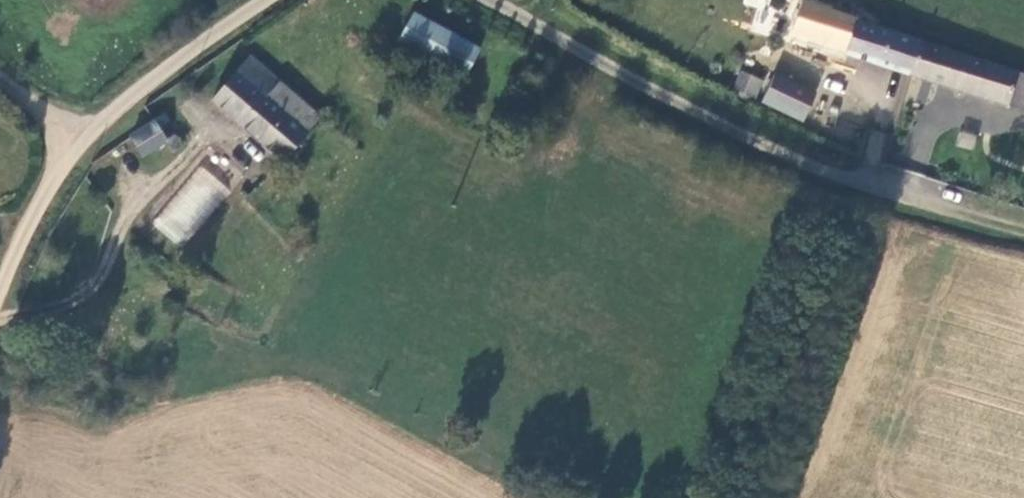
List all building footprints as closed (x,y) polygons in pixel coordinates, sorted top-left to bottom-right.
[(767,33),(775,0),(744,0),(743,5),(760,9),(755,31),(767,33)] [(478,46),(413,12),(400,37),(465,72),(478,46)] [(833,12),(823,43),(846,50),(846,52),(911,73),(920,40),(833,12)] [(911,73),(1023,109),(1023,73),(1013,69),(920,40),(911,73)] [(329,55),(316,48),(309,63),(321,69),(329,55)] [(253,56),(215,99),(284,159),(321,116),(253,56)] [(734,95),(758,97),(760,75),(736,73),(734,95)] [(775,73),(762,99),(803,119),(815,92),(775,73)] [(155,121),(133,135),(144,154),(168,140),(155,121)] [(184,249),(234,191),(202,164),(153,222),(184,249)]
